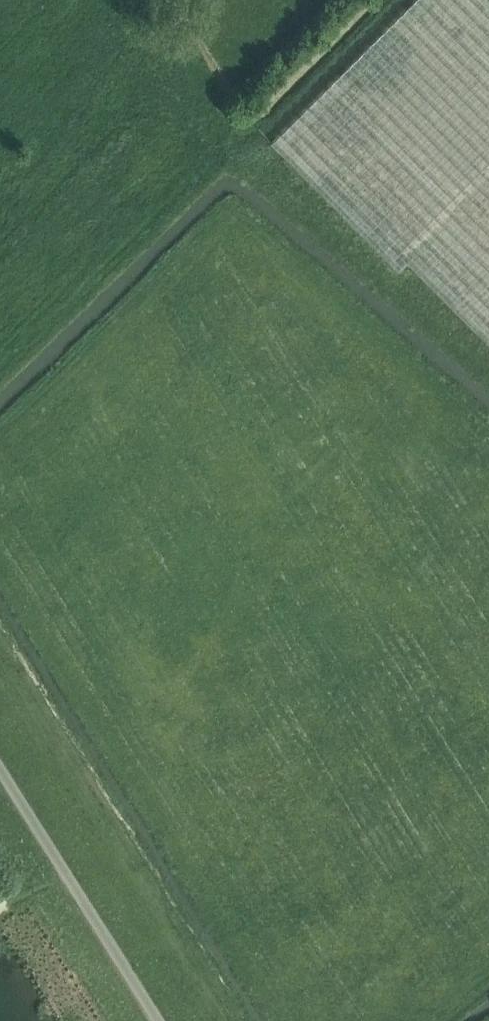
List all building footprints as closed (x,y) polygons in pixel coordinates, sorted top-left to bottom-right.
[(272,142),(400,270),(409,260),(488,341),(488,0),(415,0),(272,142)]
